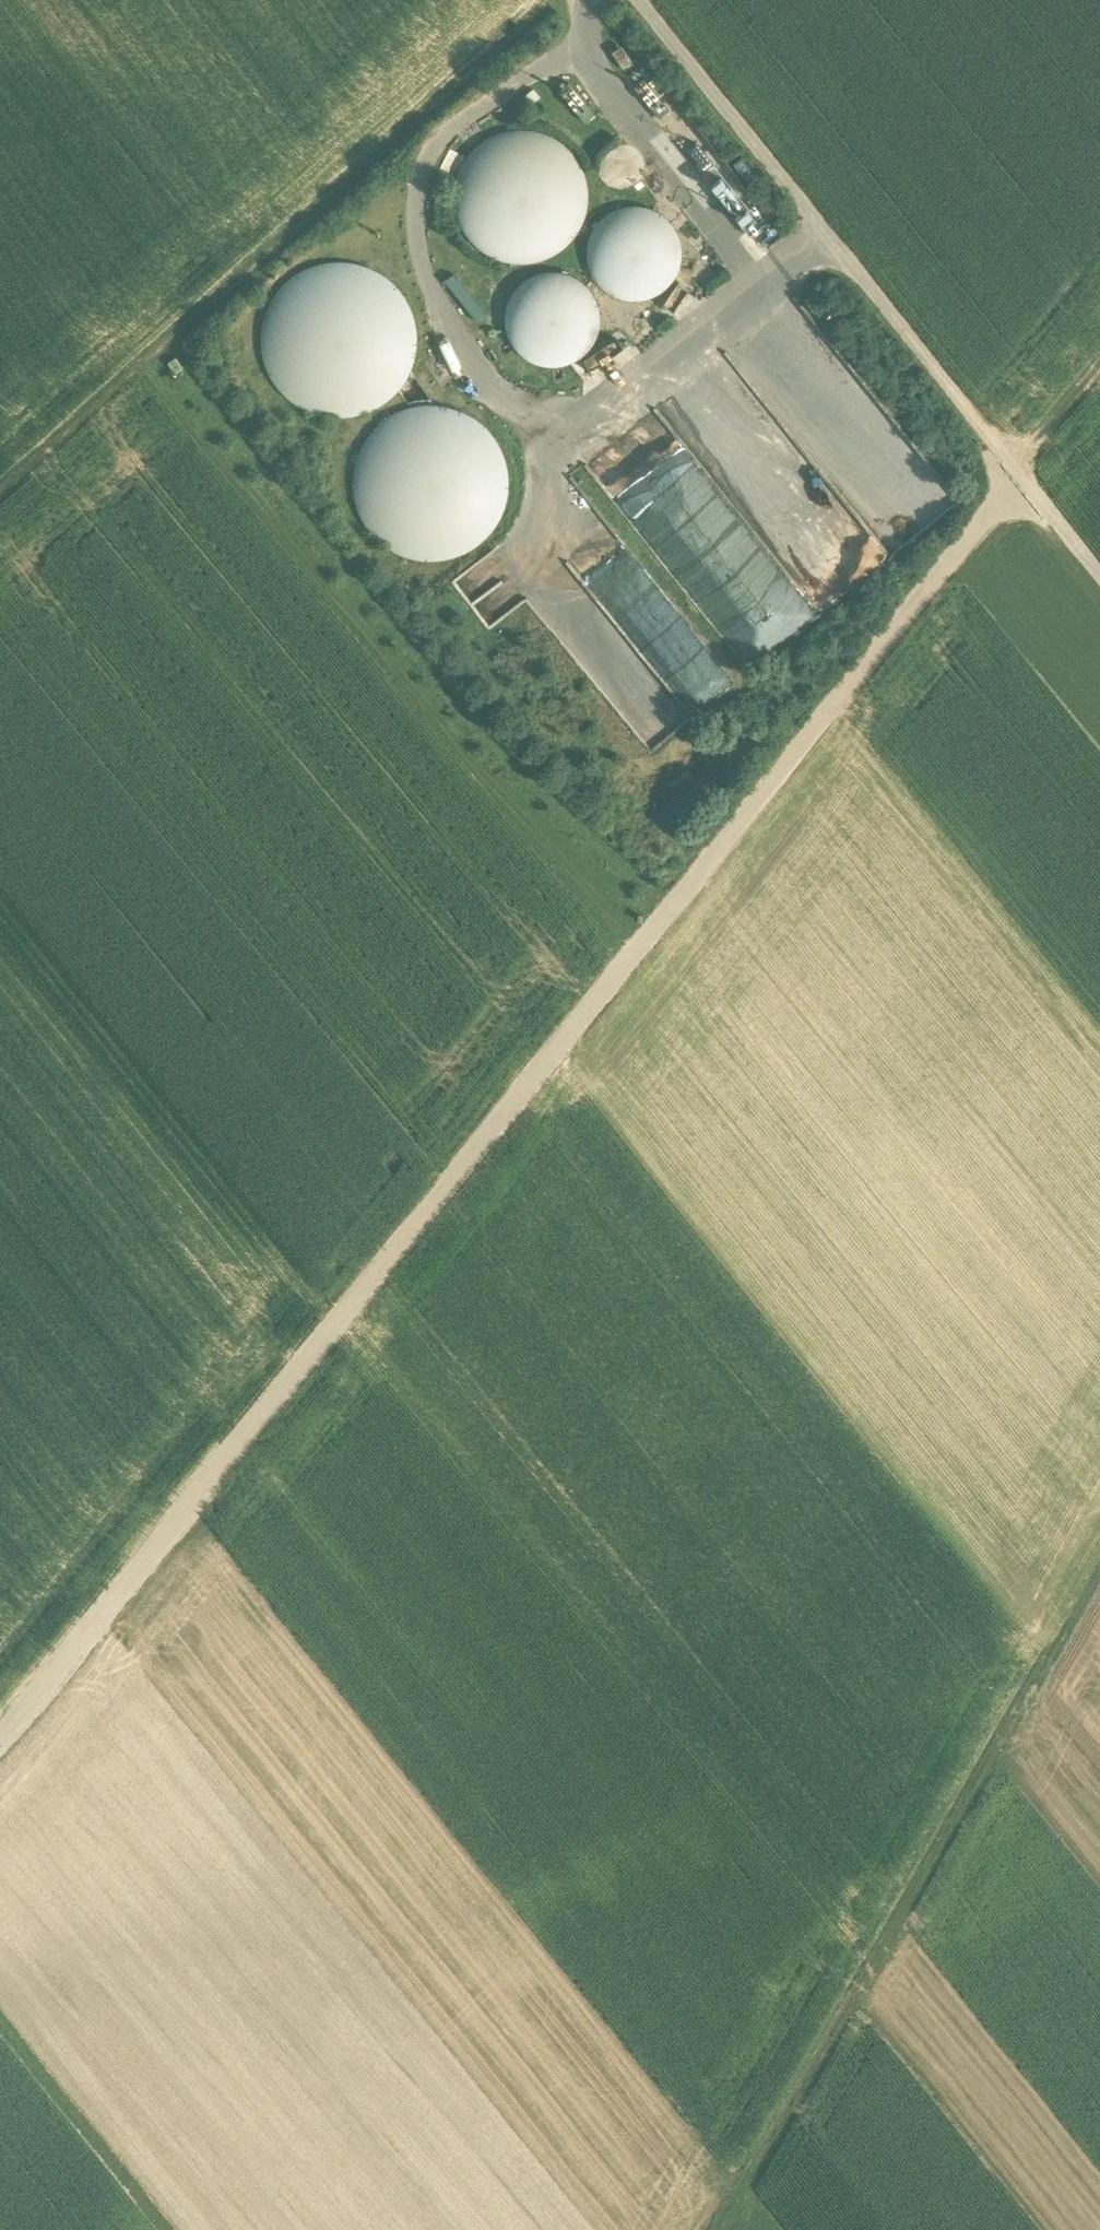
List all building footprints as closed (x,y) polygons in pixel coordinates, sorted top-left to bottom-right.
[(582,222),(587,196),(582,171),(567,149),(545,135),(520,130),(494,135),(473,150),(459,172),(454,197),(459,223),(474,244),(495,259),(521,263),(546,258),(568,243),(582,222)] [(712,163),(696,143),(687,149),(704,170),(712,163)] [(743,201),(726,180),(718,187),(735,208),(743,201)] [(678,271),(681,253),(677,235),(667,219),(651,209),(633,206),(615,210),(599,220),(589,236),(586,254),(590,272),(600,287),(616,298),(634,301),(652,297),(667,287),(678,271)] [(307,270),(286,284),(270,304),(262,328),(262,353),(270,378),(286,398),(307,412),(332,418),(358,416),(381,405),(400,388),(412,366),(416,341),(412,315),(400,293),(381,276),(357,265),(332,263),(307,270)] [(596,337),(599,319),(596,300),(585,285),(570,275),(551,271),(533,275),(518,286),(508,301),(504,320),(508,338),(518,353),(534,363),(552,367),(570,363),(586,352),(596,337)] [(486,316),(453,275),(444,281),(478,323),(486,316)] [(410,409),(385,421),(366,440),(355,464),(353,491),(360,517),(375,540),(398,555),(424,562),(451,559),(475,548),(494,529),(506,504),(508,477),(501,451),(485,429),(463,414),(437,407),(410,409)] [(617,556),(585,582),(603,604),(635,578),(617,556)]
